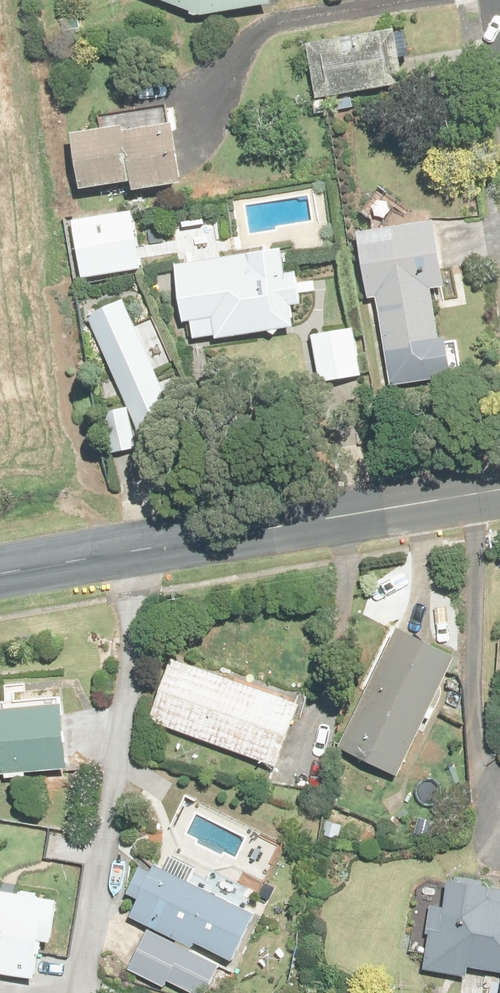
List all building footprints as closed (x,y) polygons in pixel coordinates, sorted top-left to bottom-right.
[(192,12),(194,19),(258,0),(158,0),(192,12)] [(373,61),(271,65),(273,126),(375,122),(373,61)] [(76,191),(132,186),(133,194),(184,190),(182,171),(181,171),(176,120),(71,129),(76,191)] [(139,211),(70,221),(78,282),(147,273),(139,211)] [(335,325),(346,323),(356,416),(419,409),(409,316),(429,313),(420,240),(326,251),(335,325)] [(284,254),(171,260),(176,345),(288,339),(284,254)] [(133,458),(132,437),(133,439),(176,421),(125,302),(83,320),(120,407),(102,408),(104,459),(133,458)] [(327,349),(278,353),(282,409),(332,406),(327,349)] [(426,674),(363,645),(305,767),(368,796),(426,674)] [(273,728),(143,679),(117,746),(247,796),(273,728)] [(0,736),(0,802),(38,801),(37,735),(0,736)] [(119,944),(95,989),(102,992),(205,992),(209,987),(201,983),(228,930),(118,874),(90,929),(119,944)] [(396,895),(385,992),(499,992),(499,906),(396,895)] [(0,913),(0,992),(18,992),(31,918),(0,913)]
